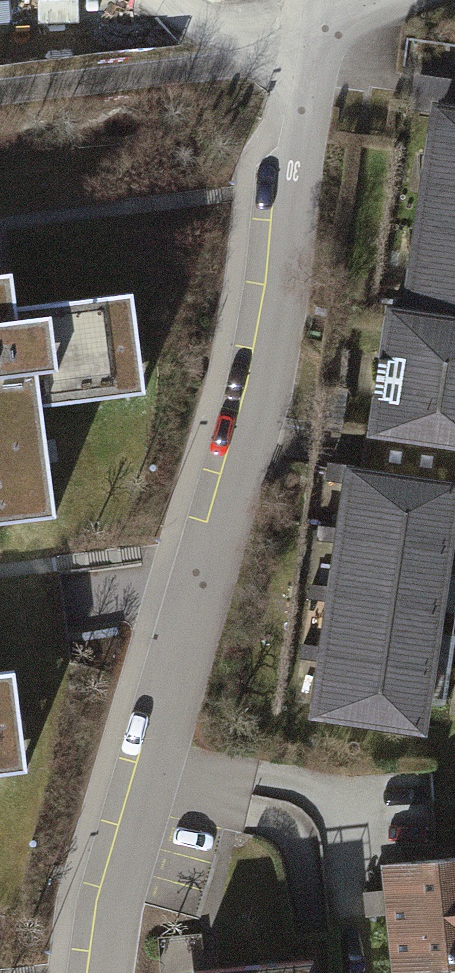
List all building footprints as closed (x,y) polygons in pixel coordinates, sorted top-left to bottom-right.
[(425,100),(395,298),(454,307),(454,77),(414,71),(410,98),(425,100)] [(0,271),(0,519),(53,511),(37,403),(149,386),(134,289),(25,305),(20,268),(0,271)] [(380,296),(357,461),(454,475),(454,307),(395,298),(380,296)] [(454,515),(454,475),(357,461),(341,460),(304,716),(424,734),(454,515)] [(28,771),(16,671),(0,673),(0,774),(28,771)] [(383,857),(394,967),(454,961),(454,850),(383,857)] [(212,972),(317,972),(316,962),(212,972)]
